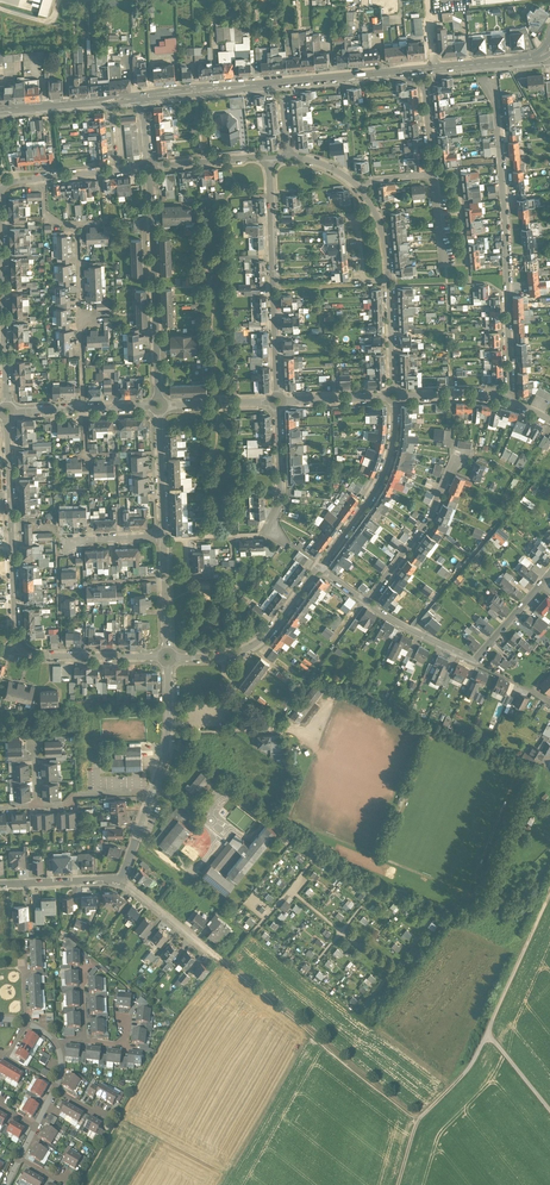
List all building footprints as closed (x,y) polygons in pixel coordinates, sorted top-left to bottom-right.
[(54,0),(42,0),(38,15),(48,18),(54,0)] [(533,12),(545,20),(549,14),(539,7),(536,8),(533,12)] [(346,10),(347,35),(350,35),(353,35),(353,26),(355,26),(354,10),(346,10)] [(532,26),(538,30),(545,20),(533,12),(530,10),(527,15),(528,23),(532,26)] [(452,12),(442,13),(442,22),(453,21),(452,16),(452,12)] [(459,22),(453,20),(452,19),(453,21),(453,28),(459,31),(461,27),(459,26),(460,23),(459,22)] [(379,40),(383,40),(382,27),(382,24),(372,24),(372,33),(379,33),(379,40)] [(217,42),(229,41),(228,25),(216,25),(217,42)] [(218,51),(219,64),(219,65),(223,64),(232,63),(233,74),(231,76),(236,76),(235,51),(235,44),(234,32),(234,27),(234,25),(228,25),(229,41),(230,50),(218,51)] [(368,36),(368,45),(371,45),(370,32),(366,32),(366,25),(362,26),(362,33),(368,33),(368,34),(370,34),(370,36),(368,36)] [(526,26),(518,29),(518,33),(522,32),(523,35),(528,33),(526,26)] [(454,36),(446,37),(446,31),(443,31),(443,28),(437,28),(439,53),(442,53),(442,56),(456,55),(455,42),(454,36)] [(234,32),(235,44),(243,44),(243,36),(243,32),(234,32)] [(518,33),(510,34),(511,48),(524,47),(523,35),(522,32),(518,33)] [(464,35),(458,36),(458,42),(455,42),(456,55),(466,54),(464,35)] [(492,37),(491,37),(492,43),(493,52),(504,50),(504,42),(503,36),(492,37)] [(175,38),(165,39),(165,46),(154,47),(155,54),(177,52),(175,38)] [(473,39),(472,39),(473,45),(474,53),(486,52),(485,43),(484,38),(473,39)] [(418,42),(406,43),(406,46),(408,59),(425,58),(424,45),(419,45),(418,42)] [(378,50),(369,51),(368,45),(362,46),(363,51),(363,52),(364,64),(379,62),(378,57),(378,52),(378,50)] [(399,46),(392,47),(393,61),(400,60),(399,46)] [(406,46),(399,46),(400,60),(408,59),(406,46)] [(392,47),(384,48),(385,62),(393,61),(392,47)] [(249,50),(235,51),(236,76),(254,74),(254,63),(253,50),(249,50)] [(348,53),(348,54),(348,65),(364,64),(363,52),(363,51),(360,51),(348,53)] [(44,52),(23,53),(23,60),(44,59),(44,52)] [(87,62),(96,62),(96,55),(96,52),(87,53),(87,62)] [(319,54),(313,55),(314,58),(315,68),(328,67),(327,62),(329,62),(328,53),(326,53),(326,52),(325,53),(325,54),(319,54)] [(23,53),(13,54),(13,62),(23,61),(23,60),(23,53)] [(348,54),(340,55),(340,53),(337,53),(337,55),(337,66),(348,65),(348,54)] [(13,54),(0,55),(0,63),(13,62),(13,54)] [(113,59),(108,59),(108,62),(115,62),(115,59),(121,59),(120,54),(113,54),(113,59)] [(97,69),(97,71),(100,70),(100,71),(103,71),(103,79),(104,79),(104,82),(109,82),(108,72),(108,62),(108,59),(108,55),(96,55),(96,62),(96,66),(97,69)] [(278,56),(271,56),(272,72),(283,71),(282,60),(282,55),(278,56)] [(271,56),(267,57),(268,62),(261,63),(262,73),(272,72),(271,56)] [(293,57),(293,59),(290,59),(290,71),(301,70),(300,59),(300,57),(293,57)] [(310,58),(304,58),(305,69),(315,68),(314,58),(310,58)] [(232,63),(223,64),(224,77),(231,76),(233,74),(232,63)] [(223,64),(219,65),(219,64),(212,65),(212,66),(212,78),(224,77),(223,64)] [(174,65),(161,66),(161,69),(153,69),(155,84),(175,82),(174,65)] [(199,67),(198,68),(199,79),(212,78),(212,66),(203,67),(199,67)] [(146,69),(141,69),(142,74),(136,75),(136,78),(137,78),(138,85),(147,84),(147,78),(146,69)] [(182,71),(183,81),(192,80),(191,70),(187,70),(182,71)] [(121,71),(108,72),(109,82),(110,93),(122,92),(121,79),(121,71)] [(543,75),(527,76),(528,85),(528,89),(544,88),(543,75)] [(75,78),(74,78),(75,86),(69,86),(70,97),(80,96),(79,85),(79,78),(75,78)] [(134,78),(121,79),(122,92),(134,91),(134,78)] [(447,78),(441,79),(442,84),(442,86),(443,86),(451,85),(453,85),(452,78),(447,78)] [(38,79),(24,81),(24,83),(25,101),(39,100),(39,91),(38,79)] [(57,82),(49,83),(49,99),(63,97),(63,94),(63,92),(62,80),(56,80),(57,82)] [(93,82),(88,83),(89,85),(90,95),(98,94),(97,83),(98,83),(98,82),(93,82)] [(104,82),(100,82),(101,94),(110,93),(109,82),(104,82)] [(396,83),(396,84),(396,91),(403,90),(406,89),(407,89),(406,88),(407,88),(406,82),(401,83),(396,83)] [(24,83),(14,84),(14,85),(15,102),(25,101),(24,83)] [(7,86),(4,86),(4,103),(15,102),(14,85),(7,86)] [(254,97),(254,98),(255,103),(255,105),(256,104),(264,104),(265,104),(265,103),(265,102),(265,96),(254,97)] [(220,116),(219,118),(217,118),(216,119),(216,121),(214,124),(214,127),(216,129),(219,129),(220,127),(222,129),(222,130),(222,131),(223,132),(222,132),(221,133),(222,133),(222,137),(223,138),(224,138),(224,141),(225,141),(225,142),(227,141),(227,143),(231,147),(232,147),(231,147),(235,142),(235,141),(236,140),(237,140),(237,139),(237,137),(238,137),(239,136),(238,131),(239,131),(237,131),(237,129),(236,125),(237,124),(236,122),(234,120),(233,118),(232,116),(230,116),(229,115),(228,115),(227,115),(222,115),(221,116),(220,116)] [(277,115),(267,116),(267,119),(268,125),(268,128),(278,127),(277,115)] [(258,117),(259,128),(264,128),(263,125),(268,125),(267,119),(264,119),(263,119),(262,116),(258,117)] [(515,120),(504,121),(505,130),(509,129),(515,129),(515,128),(515,120)] [(510,142),(508,142),(509,151),(519,150),(518,141),(510,142)] [(344,152),(343,142),(330,144),(330,153),(344,152)] [(519,150),(509,151),(510,159),(513,158),(519,158),(520,158),(519,150)] [(514,171),(513,172),(513,180),(524,179),(523,171),(514,171)] [(176,185),(175,174),(166,175),(168,185),(173,185),(176,185)] [(130,177),(123,178),(124,195),(131,194),(131,186),(130,186),(130,183),(130,177)] [(123,178),(116,179),(117,188),(118,192),(118,196),(124,195),(123,178)] [(524,179),(513,180),(514,188),(518,188),(524,187),(524,179)] [(95,181),(85,182),(86,191),(93,190),(96,190),(95,181)] [(174,198),(173,185),(168,185),(166,186),(167,198),(174,198)] [(424,186),(412,187),(413,199),(425,198),(424,186)] [(344,191),(338,191),(339,198),(340,198),(350,197),(349,190),(344,191)] [(519,201),(517,201),(518,209),(528,208),(527,200),(525,200),(519,201)] [(255,206),(251,207),(251,208),(249,208),(249,214),(257,214),(257,212),(256,212),(255,206)] [(175,207),(163,207),(164,223),(176,223),(175,207)] [(182,207),(175,207),(176,223),(191,222),(191,209),(182,210),(182,207)] [(528,208),(518,209),(519,217),(522,217),(528,216),(529,216),(528,208)] [(337,216),(326,218),(326,225),(333,225),(340,224),(343,224),(342,217),(337,217),(337,216)] [(263,226),(253,226),(253,237),(263,237),(263,226)] [(466,227),(466,228),(467,234),(484,232),(484,226),(476,226),(468,227),(466,227)] [(523,230),(521,230),(522,238),(532,237),(532,229),(530,229),(523,230)] [(20,235),(10,235),(11,246),(20,246),(20,235)] [(25,235),(20,235),(20,246),(29,246),(29,247),(31,247),(30,242),(30,240),(25,240),(25,235)] [(263,237),(253,237),(254,249),(260,248),(264,248),(263,237)] [(532,237),(522,238),(523,246),(533,245),(532,237)] [(170,239),(160,239),(161,275),(162,275),(172,274),(170,239)] [(141,240),(131,240),(132,276),(142,276),(141,240)] [(260,261),(254,262),(255,270),(255,273),(265,273),(264,261),(260,261)] [(528,261),(526,262),(527,270),(537,269),(536,261),(534,261),(528,261)] [(62,265),(58,265),(58,273),(68,272),(68,269),(72,269),(72,264),(62,265)] [(251,273),(246,273),(246,277),(250,277),(250,285),(255,284),(255,273),(251,273)] [(265,273),(255,273),(255,284),(265,284),(265,273)] [(172,289),(162,290),(163,325),(173,325),(172,289)] [(146,290),(136,291),(137,326),(148,326),(146,290)] [(266,297),(256,297),(256,309),(266,308),(266,297)] [(266,308),(256,309),(256,320),(267,320),(266,308)] [(524,322),(514,323),(514,331),(517,331),(524,331),(524,322)] [(62,331),(59,331),(60,339),(70,338),(70,335),(74,335),(74,331),(69,331),(62,331)] [(263,333),(257,333),(257,344),(267,344),(267,333),(263,333)] [(192,336),(175,337),(171,337),(171,354),(176,354),(176,355),(193,354),(197,354),(196,337),(192,337),(192,336)] [(267,344),(257,344),(258,356),(268,355),(267,344)] [(518,344),(516,344),(517,352),(527,352),(526,344),(524,344),(518,344)] [(527,352),(517,352),(517,360),(526,360),(527,360),(527,352)] [(302,361),(302,357),(299,357),(293,357),(293,359),(293,362),(298,362),(298,365),(302,364),(302,361)] [(262,362),(251,363),(251,369),(254,369),(254,380),(259,380),(258,369),(262,369),(262,362)] [(262,369),(258,369),(259,380),(269,380),(268,369),(262,369)] [(520,373),(517,373),(518,382),(528,381),(528,373),(526,373),(520,373)] [(370,380),(368,380),(369,388),(380,388),(380,387),(385,387),(385,379),(375,380),(370,380)] [(269,380),(259,380),(259,392),(269,391),(269,380)] [(349,381),(340,381),(341,391),(350,390),(349,381)] [(294,383),(285,383),(285,390),(290,390),(290,391),(295,391),(295,390),(296,390),(296,383),(295,383),(295,382),(294,382),(294,383)] [(206,384),(170,386),(171,396),(206,395),(206,384)] [(96,389),(89,390),(89,399),(101,399),(100,393),(100,389),(96,389)] [(435,404),(436,412),(447,412),(447,403),(435,404)] [(463,404),(456,404),(456,409),(454,409),(455,414),(455,415),(457,415),(463,415),(463,404)] [(473,404),(463,404),(463,415),(463,411),(467,411),(467,414),(472,414),(473,404)] [(482,405),(473,404),(472,414),(477,414),(478,412),(481,412),(482,405)] [(381,405),(375,406),(376,414),(379,414),(386,414),(386,407),(381,407),(381,405)] [(412,405),(406,405),(406,407),(401,407),(402,413),(409,413),(412,413),(412,405)] [(491,407),(482,405),(481,412),(485,413),(484,415),(490,416),(491,407)] [(501,409),(491,407),(490,416),(495,417),(496,415),(499,415),(501,409)] [(296,409),(290,409),(290,411),(285,411),(286,418),(293,418),(296,417),(296,409)] [(510,411),(501,409),(499,415),(503,416),(502,419),(507,420),(510,411)] [(519,414),(510,411),(507,420),(507,421),(512,422),(513,420),(516,421),(517,421),(519,414)] [(409,413),(402,413),(402,423),(411,423),(411,417),(409,417),(409,413)] [(412,413),(409,413),(409,417),(411,417),(411,423),(414,423),(415,423),(415,418),(417,418),(417,413),(412,413)] [(386,414),(379,414),(379,415),(379,418),(377,418),(377,423),(386,424),(386,414)] [(528,418),(519,414),(517,421),(520,422),(519,425),(524,427),(528,418)] [(379,415),(370,415),(370,423),(377,423),(377,418),(379,418),(379,415)] [(499,415),(496,415),(495,417),(490,416),(489,421),(489,423),(497,425),(499,415)] [(266,416),(260,417),(260,428),(270,428),(270,416),(266,416)] [(537,422),(528,418),(524,427),(528,428),(528,427),(529,426),(533,428),(537,422)] [(126,419),(120,419),(120,425),(117,425),(117,433),(120,432),(120,436),(126,436),(126,429),(126,419)] [(35,420),(17,421),(18,432),(27,432),(32,432),(33,432),(33,426),(35,426),(35,420)] [(80,426),(76,426),(76,422),(72,422),(73,436),(80,436),(80,433),(80,426)] [(533,428),(532,432),(536,434),(537,435),(540,430),(543,425),(537,422),(533,428)] [(386,424),(377,423),(376,429),(379,429),(379,433),(386,433),(386,424)] [(411,423),(402,423),(401,432),(408,432),(408,428),(411,429),(411,427),(411,423)] [(524,427),(519,425),(518,428),(514,427),(513,430),(521,433),(524,427)] [(528,428),(524,427),(521,433),(529,437),(529,436),(531,431),(532,432),(533,428),(529,426),(528,427),(528,428)] [(270,428),(260,428),(261,439),(267,439),(271,439),(270,428)] [(373,432),(369,432),(368,440),(375,441),(375,436),(378,436),(379,433),(373,432)] [(408,432),(401,432),(400,441),(410,442),(410,437),(408,436),(408,432)] [(386,433),(379,433),(378,436),(375,436),(375,441),(384,443),(386,433)] [(544,436),(538,445),(542,448),(548,439),(544,436)] [(384,443),(375,441),(374,446),(376,447),(375,450),(382,452),(384,443)] [(410,442),(400,441),(398,450),(405,451),(406,447),(409,448),(410,442)] [(258,448),(247,448),(248,457),(261,457),(264,456),(264,454),(263,455),(262,448),(258,448)] [(502,456),(507,460),(511,452),(505,448),(502,456)] [(374,454),(372,453),(370,458),(379,461),(382,452),(375,450),(374,454)] [(405,451),(398,450),(396,459),(406,461),(407,456),(404,455),(405,451)] [(509,460),(513,463),(518,456),(513,453),(509,460)] [(302,455),(294,455),(294,464),(297,464),(302,464),(302,455)] [(264,456),(261,457),(261,462),(262,468),(272,468),(271,456),(264,456)] [(370,458),(365,457),(363,464),(366,466),(370,467),(371,464),(368,463),(370,458)] [(78,458),(74,458),(74,472),(82,472),(82,467),(82,462),(78,462),(78,458)] [(379,461),(370,458),(368,463),(371,464),(370,467),(370,468),(376,470),(379,461)] [(394,467),(405,472),(410,473),(413,463),(409,462),(406,461),(396,459),(394,467)] [(520,459),(515,465),(522,469),(526,462),(520,459)] [(476,462),(475,462),(471,470),(472,471),(481,475),(481,474),(484,466),(485,466),(476,462)] [(364,472),(363,474),(368,476),(369,475),(373,477),(376,470),(370,468),(370,467),(366,466),(364,472)] [(405,472),(394,467),(390,476),(399,480),(401,474),(404,475),(405,472)] [(481,475),(472,471),(470,478),(479,482),(482,475),(481,474),(481,475)] [(299,473),(295,473),(295,474),(288,474),(288,481),(293,481),(293,482),(299,482),(299,473)] [(465,479),(455,475),(452,483),(462,487),(463,484),(465,480),(465,479)] [(399,480),(390,476),(387,484),(393,487),(395,484),(397,485),(398,483),(399,480)] [(513,477),(510,486),(514,488),(518,479),(513,477)] [(434,482),(427,479),(424,486),(431,489),(434,482)] [(398,483),(397,485),(395,484),(393,487),(396,488),(395,489),(401,492),(404,486),(398,483)] [(462,487),(452,483),(449,491),(450,492),(455,494),(458,495),(462,487)] [(393,487),(387,484),(382,492),(391,497),(393,493),(394,492),(391,491),(393,487)] [(382,492),(378,500),(384,504),(386,501),(388,502),(391,497),(382,492)] [(349,496),(346,500),(349,502),(354,506),(359,501),(354,498),(356,496),(351,493),(349,496)] [(399,496),(393,493),(391,497),(397,501),(399,496)] [(523,495),(520,500),(531,508),(534,503),(523,495)] [(264,496),(254,497),(254,508),(264,508),(264,496)] [(378,500),(372,508),(380,514),(384,509),(381,507),(384,504),(378,500)] [(354,506),(349,502),(347,505),(344,503),(341,508),(349,514),(354,506)] [(445,505),(443,504),(439,512),(449,517),(453,509),(449,507),(445,505)] [(264,508),(254,508),(254,520),(259,519),(265,519),(264,508)] [(349,514),(341,508),(340,510),(338,512),(338,513),(340,514),(338,517),(343,521),(349,514)] [(372,508),(367,516),(372,520),(375,517),(377,518),(380,514),(372,508)] [(335,516),(330,512),(325,519),(330,523),(333,519),(335,520),(338,517),(335,516)] [(449,517),(439,512),(436,520),(438,521),(442,523),(446,525),(449,517)] [(367,516),(361,523),(367,527),(372,520),(367,516)] [(338,517),(335,520),(333,519),(330,523),(338,529),(343,521),(338,517)] [(410,517),(407,520),(414,525),(417,521),(410,517)] [(372,520),(367,527),(374,533),(379,525),(372,520)] [(182,522),(171,523),(171,534),(181,533),(188,533),(188,522),(182,522)] [(338,529),(330,523),(327,527),(327,528),(329,529),(327,532),(332,536),(338,529)] [(361,523),(356,530),(361,535),(367,527),(361,523)] [(484,540),(487,531),(474,527),(471,536),(484,540)] [(361,535),(356,530),(350,538),(356,542),(361,535)] [(437,533),(433,531),(429,536),(435,541),(436,542),(441,536),(437,533)] [(332,536),(327,532),(324,535),(322,534),(319,538),(327,544),(332,536)] [(496,532),(492,536),(499,542),(503,538),(496,532)] [(361,535),(356,542),(358,544),(361,546),(367,539),(361,535)] [(429,536),(427,535),(421,542),(430,548),(435,541),(429,536)] [(394,537),(389,544),(394,549),(400,541),(394,537)] [(319,538),(315,543),(318,544),(316,547),(315,547),(321,551),(327,544),(319,538)] [(350,538),(345,546),(350,550),(352,547),(355,548),(358,544),(356,542),(350,538)] [(252,541),(240,542),(240,545),(241,552),(252,551),(252,541)] [(263,541),(252,541),(252,551),(263,551),(263,541)] [(430,548),(421,542),(416,549),(417,550),(425,556),(425,555),(430,548)] [(536,546),(539,549),(543,552),(544,549),(546,547),(539,542),(536,546)] [(358,544),(355,548),(352,547),(350,550),(357,554),(360,550),(364,552),(365,550),(358,544)] [(313,545),(307,552),(312,555),(313,554),(317,557),(321,551),(315,547),(316,547),(313,545)] [(270,546),(265,547),(266,556),(270,555),(272,558),(277,552),(270,547),(270,546)] [(350,550),(345,546),(339,553),(347,559),(350,554),(348,553),(350,550)] [(209,549),(209,553),(204,553),(204,559),(209,559),(214,559),(214,549),(209,549)] [(543,552),(539,549),(536,553),(541,557),(544,554),(544,553),(543,552)] [(425,556),(417,550),(413,556),(414,556),(417,559),(420,561),(422,562),(426,556),(425,555),(425,556)] [(299,551),(293,559),(299,564),(302,566),(308,558),(299,551)] [(347,559),(339,553),(333,561),(339,565),(339,564),(341,562),(343,563),(347,559)] [(538,561),(544,566),(549,559),(544,554),(541,557),(538,561)] [(441,555),(436,561),(441,565),(446,559),(441,555)] [(534,565),(523,555),(518,560),(520,561),(524,565),(530,570),(532,567),(534,565)] [(417,559),(414,556),(409,562),(413,564),(417,559)] [(347,559),(343,563),(341,562),(339,564),(342,567),(347,570),(352,563),(347,559)] [(379,559),(373,567),(379,572),(385,564),(379,559)] [(409,562),(408,560),(403,567),(411,574),(416,567),(413,564),(409,562)] [(339,565),(333,561),(329,566),(333,569),(332,571),(337,574),(342,567),(339,564),(339,565)] [(520,561),(514,568),(518,572),(524,565),(520,561)] [(299,564),(293,572),(301,579),(307,570),(302,566),(299,564)] [(524,565),(518,572),(525,578),(531,570),(530,570),(524,565)] [(33,566),(23,567),(23,579),(33,579),(33,566)] [(403,567),(402,567),(397,575),(399,576),(406,581),(411,574),(403,567)] [(442,567),(437,573),(444,578),(449,572),(442,567)] [(537,576),(531,570),(525,578),(531,583),(537,576)] [(513,577),(507,571),(502,576),(504,578),(508,582),(511,579),(513,577)] [(62,572),(61,572),(62,582),(65,582),(66,586),(69,586),(69,572),(62,572)] [(293,572),(286,582),(289,584),(294,588),(301,579),(293,572)] [(460,574),(454,580),(458,584),(464,577),(460,574)] [(406,581),(399,576),(395,581),(398,584),(403,588),(408,582),(406,581)] [(286,582),(280,577),(276,582),(285,589),(289,584),(286,582)] [(508,582),(504,578),(500,582),(499,583),(498,584),(516,600),(522,593),(515,587),(515,588),(509,583),(508,582)] [(330,584),(325,580),(324,582),(320,579),(316,584),(322,589),(321,589),(324,591),(328,587),(330,584)] [(398,584),(395,581),(390,587),(394,590),(398,584)] [(285,589),(276,582),(272,588),(275,590),(278,592),(281,595),(285,589)] [(363,583),(358,589),(363,593),(368,588),(363,583)] [(322,589),(316,584),(310,592),(318,598),(321,593),(319,592),(321,589),(322,589)] [(432,590),(426,585),(421,591),(428,596),(432,590)] [(390,587),(389,586),(384,593),(392,599),(397,593),(397,592),(394,590),(390,587)] [(278,592),(275,590),(268,598),(271,601),(278,592)] [(278,592),(271,601),(279,607),(286,598),(281,595),(278,592)] [(318,598),(310,592),(305,599),(310,604),(311,603),(313,601),(315,602),(318,598)] [(392,599),(384,593),(378,600),(383,603),(387,606),(390,603),(392,599)] [(505,601),(496,594),(491,598),(488,596),(485,600),(488,602),(487,603),(496,610),(502,603),(503,604),(505,601)] [(268,598),(261,608),(265,610),(271,601),(268,598)] [(355,602),(349,598),(344,604),(350,609),(355,602)] [(310,604),(305,599),(299,607),(307,613),(310,608),(308,607),(310,604)] [(539,605),(545,611),(547,609),(549,605),(549,603),(545,599),(539,605)] [(271,601),(265,610),(265,611),(273,617),(279,607),(271,601)] [(390,603),(387,606),(393,611),(396,607),(390,603)] [(502,603),(496,610),(502,616),(509,609),(503,604),(502,603)] [(261,608),(256,604),(252,609),(261,616),(265,611),(265,610),(261,608)] [(545,611),(539,605),(537,608),(535,610),(542,615),(545,611)] [(307,613),(299,607),(294,615),(299,619),(301,616),(304,617),(307,613)] [(498,615),(492,610),(491,609),(489,611),(488,611),(487,612),(495,618),(496,616),(498,615)] [(376,616),(367,610),(362,617),(372,623),(376,616)] [(421,619),(427,624),(432,618),(433,616),(428,611),(421,619)] [(299,619),(294,615),(288,622),(296,628),(299,623),(297,622),(299,619)] [(535,621),(530,616),(523,623),(529,629),(530,628),(537,634),(543,627),(544,627),(536,620),(535,621)] [(549,624),(539,616),(537,618),(536,620),(544,627),(543,627),(545,629),(549,624)] [(372,623),(362,617),(359,622),(359,623),(368,628),(372,623)] [(480,617),(476,621),(483,627),(487,623),(489,620),(485,617),(483,620),(480,617)] [(434,634),(441,625),(432,618),(427,624),(425,626),(434,634)] [(355,619),(348,629),(353,632),(359,623),(359,622),(357,620),(355,619)] [(395,627),(385,621),(381,629),(385,631),(386,632),(390,634),(395,627)] [(296,628),(288,622),(283,630),(288,634),(290,631),(292,632),(293,632),(295,634),(298,629),(296,628)] [(483,627),(481,630),(487,635),(494,628),(487,623),(483,627)] [(480,631),(472,624),(469,628),(472,631),(477,635),(479,633),(480,631)] [(390,634),(388,637),(393,640),(400,630),(395,627),(390,634)] [(333,633),(326,628),(324,631),(330,636),(333,633)] [(385,631),(381,629),(374,641),(378,643),(385,631)] [(288,634),(283,630),(277,637),(285,643),(288,638),(286,637),(288,634)] [(515,632),(508,641),(514,646),(516,644),(526,654),(531,648),(532,647),(531,646),(515,632)] [(469,634),(466,638),(469,641),(466,644),(474,651),(480,644),(474,639),(474,638),(469,634)] [(59,635),(50,635),(51,643),(55,643),(59,643),(59,635)] [(412,640),(402,635),(401,638),(399,638),(398,641),(397,640),(396,642),(395,645),(394,645),(392,650),(389,657),(395,660),(400,649),(406,652),(412,640)] [(285,643),(277,637),(271,645),(277,649),(279,646),(281,647),(285,643)] [(514,646),(508,641),(506,643),(502,647),(510,652),(513,648),(514,646)] [(290,647),(285,643),(281,647),(284,650),(286,651),(290,647)] [(429,651),(419,647),(416,654),(425,659),(429,651)] [(333,648),(331,651),(338,656),(340,653),(333,648)] [(273,650),(267,658),(272,663),(278,654),(273,650)] [(501,655),(501,656),(497,653),(491,660),(497,666),(499,663),(505,668),(510,663),(510,662),(509,661),(501,655)] [(425,659),(416,654),(413,660),(422,665),(425,659)] [(448,660),(438,656),(433,667),(436,668),(431,680),(440,684),(442,680),(446,671),(444,670),(448,660)] [(269,665),(261,659),(240,688),(248,694),(269,665)] [(410,661),(408,660),(405,667),(411,670),(414,663),(410,661)] [(467,670),(458,665),(454,673),(464,678),(467,670)] [(53,667),(53,682),(61,682),(61,667),(53,667)] [(87,668),(75,668),(75,674),(75,678),(80,678),(86,678),(87,668)] [(98,668),(87,668),(86,678),(93,678),(98,678),(98,668)] [(128,669),(116,669),(116,678),(123,678),(128,678),(128,669)] [(285,676),(278,672),(276,675),(282,680),(285,676)] [(488,677),(478,672),(475,680),(479,682),(484,684),(488,677)] [(464,678),(454,673),(452,677),(462,682),(464,678)] [(146,674),(135,674),(135,684),(147,684),(146,674)] [(540,685),(549,693),(549,675),(540,685)] [(509,682),(499,678),(495,686),(505,690),(509,682)] [(473,679),(469,689),(475,691),(478,685),(479,682),(475,680),(473,679)] [(12,682),(8,681),(4,697),(11,699),(14,688),(11,687),(12,682)] [(17,688),(14,688),(11,699),(18,700),(22,684),(18,683),(17,688)] [(22,684),(18,700),(24,702),(27,691),(24,690),(25,685),(22,684)] [(30,692),(27,691),(24,702),(31,703),(35,687),(31,686),(30,692)] [(505,690),(495,686),(493,690),(503,695),(505,690)] [(469,689),(466,695),(471,698),(475,691),(469,689)] [(503,695),(493,690),(491,695),(501,700),(503,695)] [(58,691),(41,691),(42,706),(58,705),(58,691)] [(529,698),(520,693),(514,704),(523,709),(529,698)] [(486,696),(481,694),(478,700),(484,703),(486,696)] [(299,722),(303,725),(318,705),(314,702),(312,701),(297,721),(299,722)] [(446,715),(443,723),(449,725),(452,718),(446,715)] [(270,736),(257,736),(258,748),(261,747),(263,747),(263,749),(270,748),(271,748),(270,736)] [(278,736),(275,736),(270,736),(271,748),(270,748),(271,753),(271,755),(275,758),(277,759),(282,758),(287,758),(280,743),(278,743),(278,736)] [(11,742),(8,742),(8,750),(22,750),(21,741),(19,741),(11,742)] [(546,742),(541,750),(541,751),(545,753),(549,755),(549,753),(549,744),(546,742)] [(541,751),(533,746),(528,753),(541,760),(545,753),(541,751)] [(141,747),(115,748),(115,759),(111,759),(112,772),(142,771),(141,747)] [(22,750),(8,750),(9,759),(11,758),(20,758),(22,758),(22,750)] [(534,759),(525,754),(522,758),(532,762),(533,760),(534,759)] [(201,773),(191,787),(194,790),(195,788),(201,791),(210,779),(201,773)] [(189,816),(178,806),(160,827),(162,830),(153,841),(158,845),(159,844),(158,843),(178,820),(183,823),(189,816)] [(125,812),(111,812),(112,822),(118,822),(126,822),(125,812)] [(74,813),(65,814),(66,827),(74,827),(74,823),(74,814),(74,813)] [(50,814),(41,815),(42,828),(50,828),(50,823),(50,815),(50,814)] [(65,814),(57,814),(57,815),(57,823),(57,828),(66,827),(65,814)] [(41,815),(33,815),(33,816),(34,825),(34,829),(42,828),(41,815)] [(178,820),(158,843),(159,844),(164,848),(171,854),(191,831),(183,823),(178,820)] [(236,834),(211,865),(218,870),(219,871),(236,849),(243,855),(253,862),(276,833),(266,825),(249,847),(243,842),(244,841),(243,840),(236,834)] [(116,829),(108,830),(108,839),(123,838),(122,829),(116,829)] [(114,849),(110,847),(108,852),(107,857),(118,860),(121,849),(114,847),(114,849)] [(171,854),(164,848),(161,851),(168,857),(171,854)] [(23,852),(9,853),(10,859),(14,859),(15,869),(16,869),(25,868),(24,856),(24,852),(23,852)] [(299,854),(296,858),(302,862),(305,858),(299,854)] [(243,855),(235,864),(245,872),(253,862),(243,855)] [(92,859),(85,860),(85,856),(81,856),(82,861),(82,868),(86,868),(86,869),(93,868),(92,859)] [(54,871),(63,870),(62,857),(53,858),(53,859),(54,870),(54,871)] [(71,857),(62,857),(63,870),(71,870),(71,859),(71,857)] [(34,860),(33,860),(33,871),(36,871),(36,872),(42,872),(42,860),(40,860),(34,860)] [(150,866),(143,860),(139,864),(147,870),(150,866)] [(235,864),(227,874),(236,881),(237,882),(245,872),(235,864)] [(218,871),(211,866),(203,875),(226,894),(234,885),(234,884),(225,877),(218,871)] [(289,866),(287,871),(292,875),(295,870),(289,866)] [(148,876),(139,869),(134,876),(142,883),(148,876)] [(236,881),(227,874),(225,877),(234,884),(236,881)] [(148,876),(142,883),(146,886),(147,884),(151,887),(155,882),(148,876)] [(279,879),(276,883),(282,887),(285,883),(279,879)] [(310,896),(314,892),(308,887),(305,891),(310,896)] [(362,890),(356,896),(360,900),(366,893),(362,890)] [(117,894),(113,893),(103,893),(104,904),(112,904),(119,909),(125,900),(117,894)] [(268,894),(265,898),(270,902),(273,898),(268,894)] [(96,896),(82,897),(83,908),(89,908),(97,907),(96,896)] [(72,898),(63,898),(63,911),(72,910),(72,905),(72,898)] [(55,899),(41,899),(42,908),(35,908),(36,922),(44,922),(44,913),(56,913),(55,899)] [(348,899),(345,904),(349,907),(353,903),(348,899)] [(286,900),(280,907),(285,911),(289,906),(289,905),(290,903),(286,900)] [(393,902),(389,907),(396,912),(399,907),(393,902)] [(300,908),(295,904),(292,908),(297,912),(300,908)] [(372,904),(368,909),(374,913),(378,909),(372,904)] [(24,907),(14,907),(14,919),(18,919),(25,919),(24,907)] [(25,919),(18,919),(19,928),(28,927),(28,924),(27,907),(24,907),(25,919)] [(140,914),(131,907),(125,915),(133,922),(140,914)] [(280,912),(277,917),(282,921),(286,917),(280,912)] [(338,912),(334,916),(340,920),(343,916),(338,912)] [(197,914),(191,922),(199,928),(205,920),(197,914)] [(362,916),(359,920),(365,925),(368,921),(362,916)] [(251,927),(255,922),(249,917),(245,922),(251,927)] [(153,924),(145,918),(136,929),(140,932),(139,932),(140,933),(143,935),(144,935),(148,930),(153,924)] [(217,918),(214,922),(210,926),(212,928),(211,928),(211,930),(212,930),(212,931),(208,936),(216,942),(223,932),(226,935),(230,929),(227,926),(227,925),(226,925),(217,918)] [(86,924),(77,920),(74,926),(84,930),(86,924)] [(272,921),(268,925),(275,931),(278,926),(272,921)] [(437,926),(432,922),(428,928),(433,931),(437,926)] [(325,928),(322,932),(327,936),(330,932),(325,928)] [(163,932),(160,930),(159,929),(152,939),(160,945),(168,936),(167,936),(163,932)] [(152,933),(148,930),(144,935),(143,935),(141,938),(145,941),(152,933)] [(405,930),(401,934),(407,939),(411,934),(405,930)] [(264,932),(260,936),(266,940),(269,936),(264,932)] [(317,937),(313,941),(319,946),(323,942),(317,937)] [(67,952),(73,952),(78,947),(69,940),(63,948),(67,952)] [(170,945),(161,956),(164,959),(166,960),(165,961),(168,963),(169,961),(170,961),(178,952),(170,945)] [(337,948),(333,953),(339,957),(342,953),(337,948)] [(308,949),(305,954),(311,958),(314,954),(308,949)] [(187,952),(180,961),(180,962),(179,964),(183,967),(185,965),(188,968),(195,959),(187,952)] [(157,955),(152,961),(155,964),(160,958),(157,955)] [(328,959),(324,964),(330,969),(334,964),(328,959)] [(168,963),(163,969),(166,972),(173,963),(170,961),(169,961),(168,963)] [(201,963),(194,972),(198,976),(199,974),(203,977),(209,970),(201,963)] [(98,970),(95,968),(89,975),(92,978),(98,970)] [(318,971),(315,975),(320,979),(324,975),(318,971)] [(184,972),(178,980),(181,982),(187,975),(184,972)] [(187,975),(181,982),(185,986),(191,978),(187,975)] [(370,975),(366,979),(372,984),(376,980),(370,975)] [(361,986),(358,990),(363,994),(366,990),(361,986)] [(125,996),(118,995),(118,1001),(117,1007),(124,1007),(125,996)] [(132,996),(125,996),(124,1007),(131,1008),(132,996)] [(352,997),(348,1002),(354,1006),(358,1002),(352,997)] [(150,1011),(139,1009),(138,1016),(150,1017),(150,1011)] [(150,1017),(138,1016),(137,1023),(142,1023),(149,1024),(150,1017)] [(141,1030),(134,1030),(133,1036),(145,1038),(146,1031),(141,1030)] [(34,1035),(29,1032),(26,1038),(36,1044),(39,1038),(34,1035)] [(145,1038),(133,1036),(133,1043),(138,1044),(144,1045),(145,1038)] [(36,1044),(26,1038),(22,1044),(33,1050),(36,1044)] [(33,1050),(22,1044),(19,1050),(29,1056),(33,1050)] [(74,1046),(67,1045),(65,1057),(72,1058),(74,1046)] [(80,1047),(74,1046),(72,1058),(79,1059),(80,1052),(80,1047)] [(94,1049),(88,1048),(87,1053),(86,1060),(93,1061),(94,1049)] [(101,1050),(94,1049),(93,1061),(100,1061),(101,1055),(101,1050)] [(29,1056),(19,1050),(16,1056),(21,1059),(26,1062),(29,1056)] [(115,1051),(108,1050),(108,1055),(107,1062),(114,1063),(115,1051)] [(51,1056),(41,1051),(40,1054),(43,1056),(49,1059),(51,1056)] [(122,1052),(115,1051),(114,1063),(120,1064),(121,1057),(122,1052)] [(136,1053),(129,1052),(128,1058),(128,1064),(134,1065),(136,1053)] [(143,1054),(136,1053),(134,1065),(141,1066),(143,1054)] [(49,1059),(43,1056),(39,1061),(46,1065),(49,1059)] [(7,1064),(1,1074),(6,1078),(12,1067),(7,1064)] [(18,1071),(12,1067),(6,1078),(12,1081),(18,1071)] [(18,1071),(12,1081),(18,1084),(20,1081),(24,1074),(18,1071)] [(85,1079),(76,1074),(74,1077),(80,1081),(83,1082),(85,1079)] [(74,1077),(70,1075),(66,1080),(77,1086),(80,1081),(74,1077)] [(93,1079),(87,1088),(91,1090),(93,1086),(96,1081),(93,1079)] [(77,1086),(66,1080),(63,1086),(68,1089),(73,1092),(77,1086)] [(21,1081),(20,1081),(18,1084),(15,1090),(18,1092),(23,1083),(21,1081)] [(41,1082),(37,1081),(34,1087),(44,1093),(48,1087),(41,1082)] [(99,1089),(93,1086),(91,1090),(88,1095),(94,1099),(96,1095),(99,1089)] [(107,1089),(101,1086),(99,1089),(96,1095),(101,1098),(107,1089)] [(44,1093),(34,1087),(31,1093),(37,1096),(41,1098),(44,1093)] [(73,1092),(68,1089),(66,1092),(76,1098),(77,1095),(73,1092)] [(113,1092),(107,1089),(101,1098),(107,1102),(113,1092)] [(31,1093),(28,1091),(26,1094),(35,1099),(37,1096),(31,1093)] [(118,1096),(113,1092),(107,1102),(113,1105),(116,1101),(118,1096)] [(118,1096),(116,1101),(119,1103),(124,1093),(121,1092),(118,1096)] [(35,1099),(26,1094),(24,1097),(29,1100),(34,1103),(35,1099)] [(34,1103),(29,1100),(26,1106),(36,1112),(39,1106),(34,1103)] [(72,1107),(66,1104),(63,1110),(61,1113),(67,1117),(72,1107)] [(36,1112),(26,1106),(22,1112),(25,1114),(33,1118),(36,1112)] [(78,1110),(72,1107),(67,1117),(73,1120),(78,1110)] [(84,1114),(78,1110),(73,1120),(78,1123),(81,1119),(84,1114)] [(96,1121),(90,1117),(87,1123),(84,1128),(90,1131),(96,1121)] [(86,1122),(84,1121),(80,1127),(79,1130),(82,1132),(84,1128),(87,1123),(86,1122)] [(96,1121),(90,1131),(96,1135),(99,1129),(102,1124),(96,1121)] [(10,1127),(7,1133),(13,1136),(19,1126),(13,1123),(10,1127)] [(9,1126),(7,1126),(7,1125),(2,1135),(5,1137),(7,1133),(10,1127),(9,1126)] [(19,1126),(13,1136),(19,1140),(22,1135),(25,1129),(19,1126)] [(53,1130),(47,1127),(44,1133),(54,1139),(58,1133),(53,1130)] [(99,1129),(96,1135),(94,1139),(97,1141),(103,1130),(99,1129)] [(54,1139),(44,1133),(40,1139),(45,1142),(51,1145),(54,1139)] [(51,1145),(45,1142),(44,1145),(45,1146),(51,1149),(53,1150),(55,1147),(51,1145)] [(43,1149),(37,1145),(33,1151),(44,1157),(47,1151),(43,1149)] [(69,1147),(63,1156),(66,1158),(70,1152),(72,1149),(69,1147)] [(44,1157),(33,1151),(30,1157),(35,1160),(40,1163),(44,1157)] [(66,1158),(64,1162),(70,1166),(76,1156),(70,1152),(66,1158)] [(76,1156),(70,1166),(75,1169),(78,1165),(81,1159),(76,1156)] [(81,1159),(78,1165),(81,1167),(86,1158),(83,1156),(81,1159)] [(40,1163),(35,1160),(33,1163),(43,1168),(44,1165),(40,1163)] [(33,1174),(27,1171),(24,1176),(21,1180),(27,1184),(33,1174)] [(15,1183),(18,1184),(19,1184),(21,1180),(24,1176),(21,1174),(15,1183)] [(27,1184),(30,1184),(34,1184),(39,1178),(33,1174),(27,1184)]
